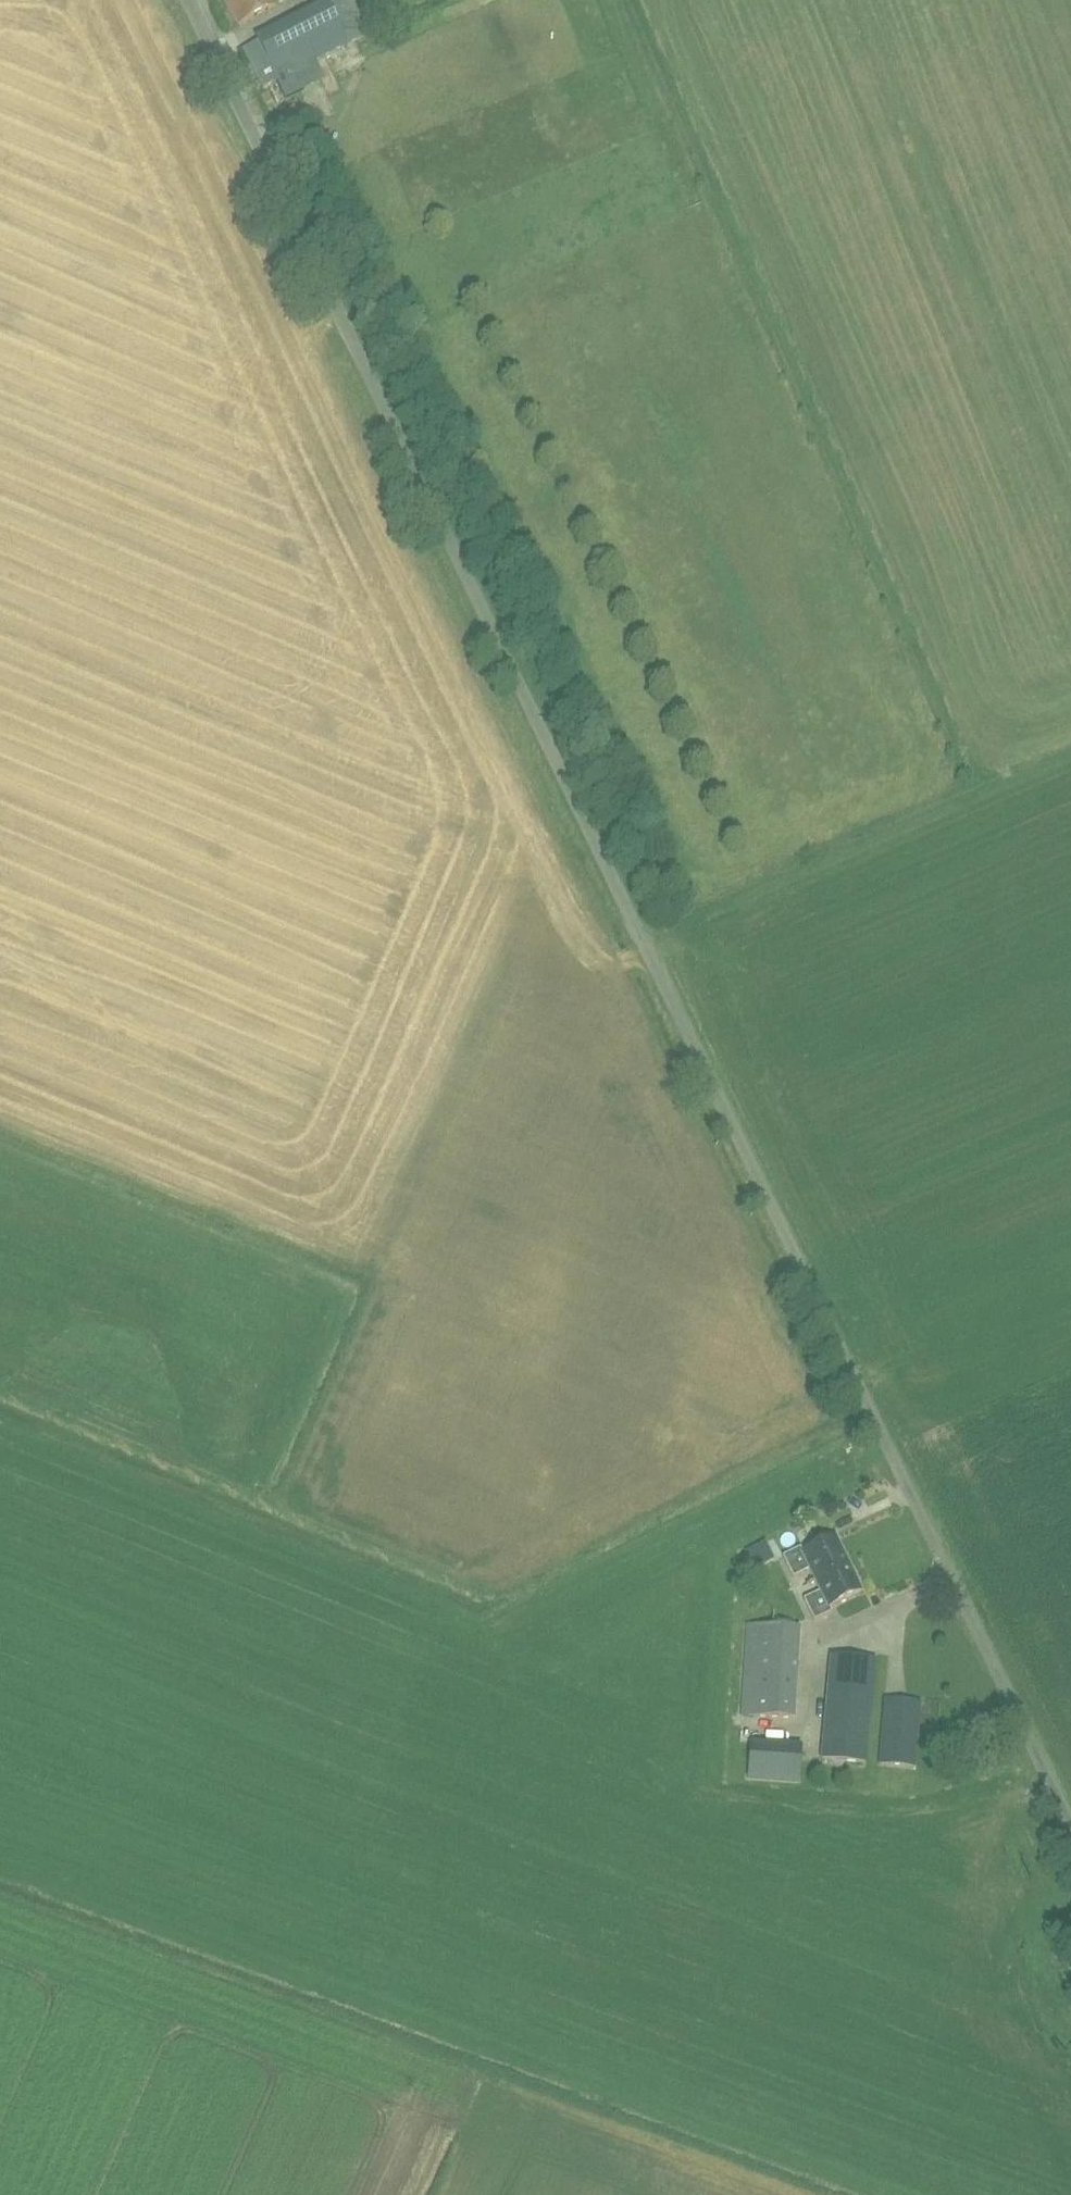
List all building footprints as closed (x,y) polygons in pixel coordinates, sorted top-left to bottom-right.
[(276,5),(273,0),(223,0),(237,25),(276,5)] [(262,88),(367,34),(350,0),(324,0),(328,6),(242,49),(262,88)] [(815,1580),(848,1564),(835,1536),(803,1552),(800,1547),(782,1556),(793,1577),(810,1569),(815,1580)] [(815,1580),(820,1591),(803,1599),(814,1621),(832,1612),(829,1607),(861,1591),(848,1564),(815,1580)] [(799,1627),(745,1624),(740,1716),(794,1719),(799,1627)] [(866,1761),(875,1659),(831,1654),(825,1719),(821,1757),(866,1761)] [(915,1768),(920,1701),(884,1698),(878,1764),(915,1768)] [(802,1744),(749,1741),(747,1777),(799,1781),(802,1744)]
